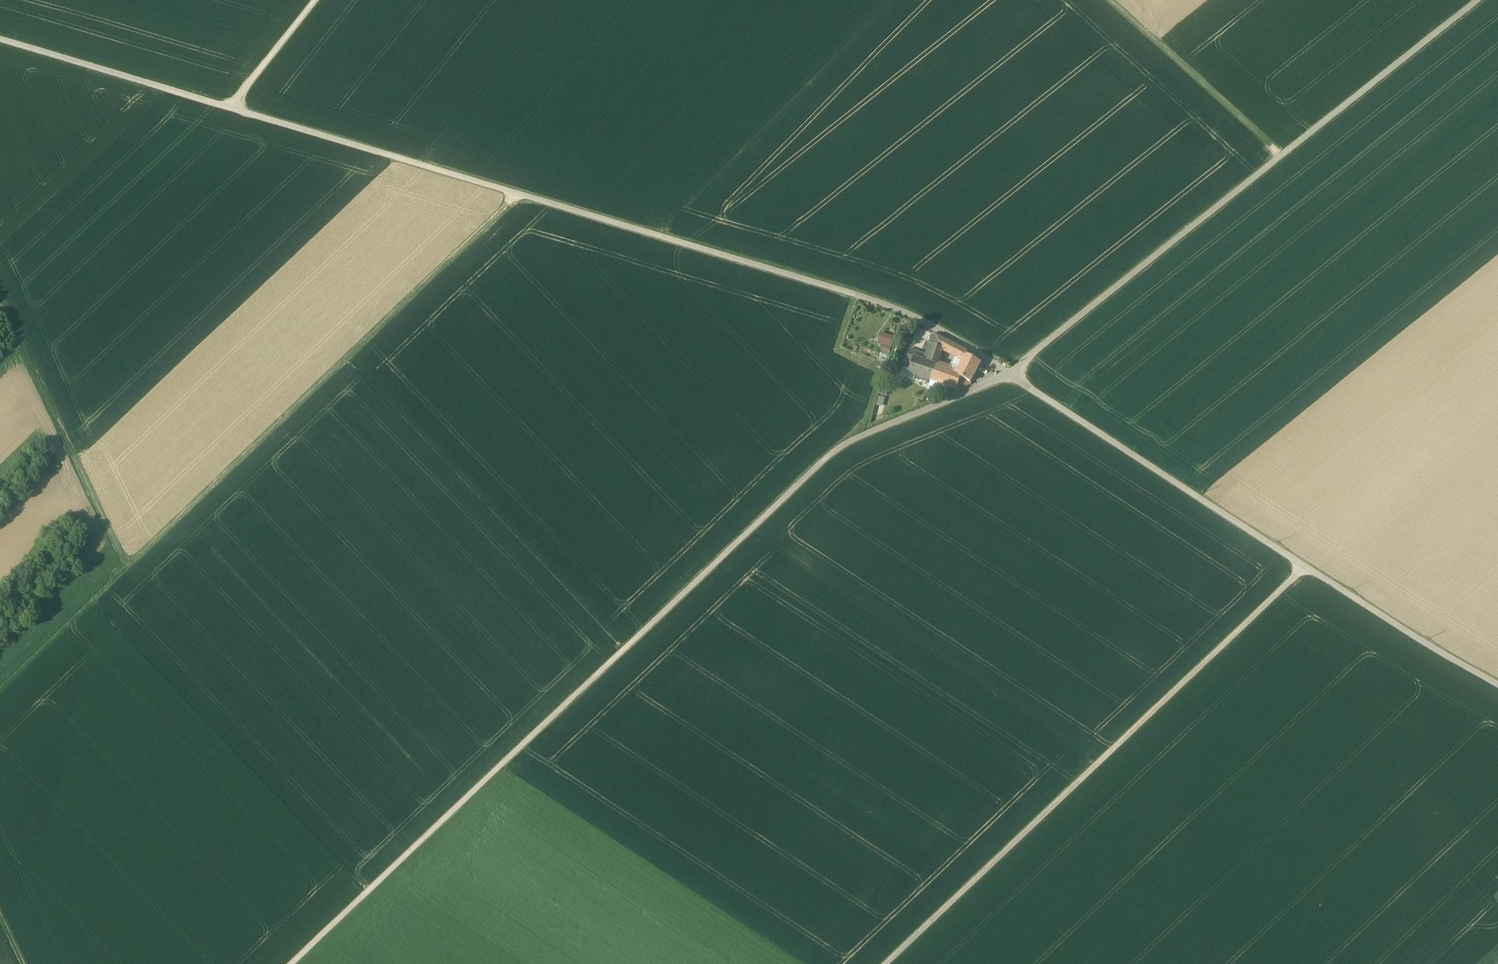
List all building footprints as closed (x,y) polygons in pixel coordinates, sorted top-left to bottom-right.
[(890,349),(893,338),(881,334),(879,341),(883,343),(882,346),(890,349)] [(926,356),(924,361),(937,366),(941,350),(944,341),(933,335),(926,356)] [(941,350),(963,361),(966,355),(967,353),(944,341),(941,350)] [(914,358),(924,361),(926,356),(916,353),(914,358)] [(960,377),(970,382),(980,363),(966,355),(963,361),(957,373),(961,375),(960,377)] [(931,381),(937,366),(924,361),(914,358),(910,370),(908,373),(915,375),(931,381)] [(957,373),(937,366),(931,381),(956,390),(960,377),(961,375),(957,373)] [(902,376),(913,380),(915,375),(908,373),(910,370),(904,368),(902,376)]
